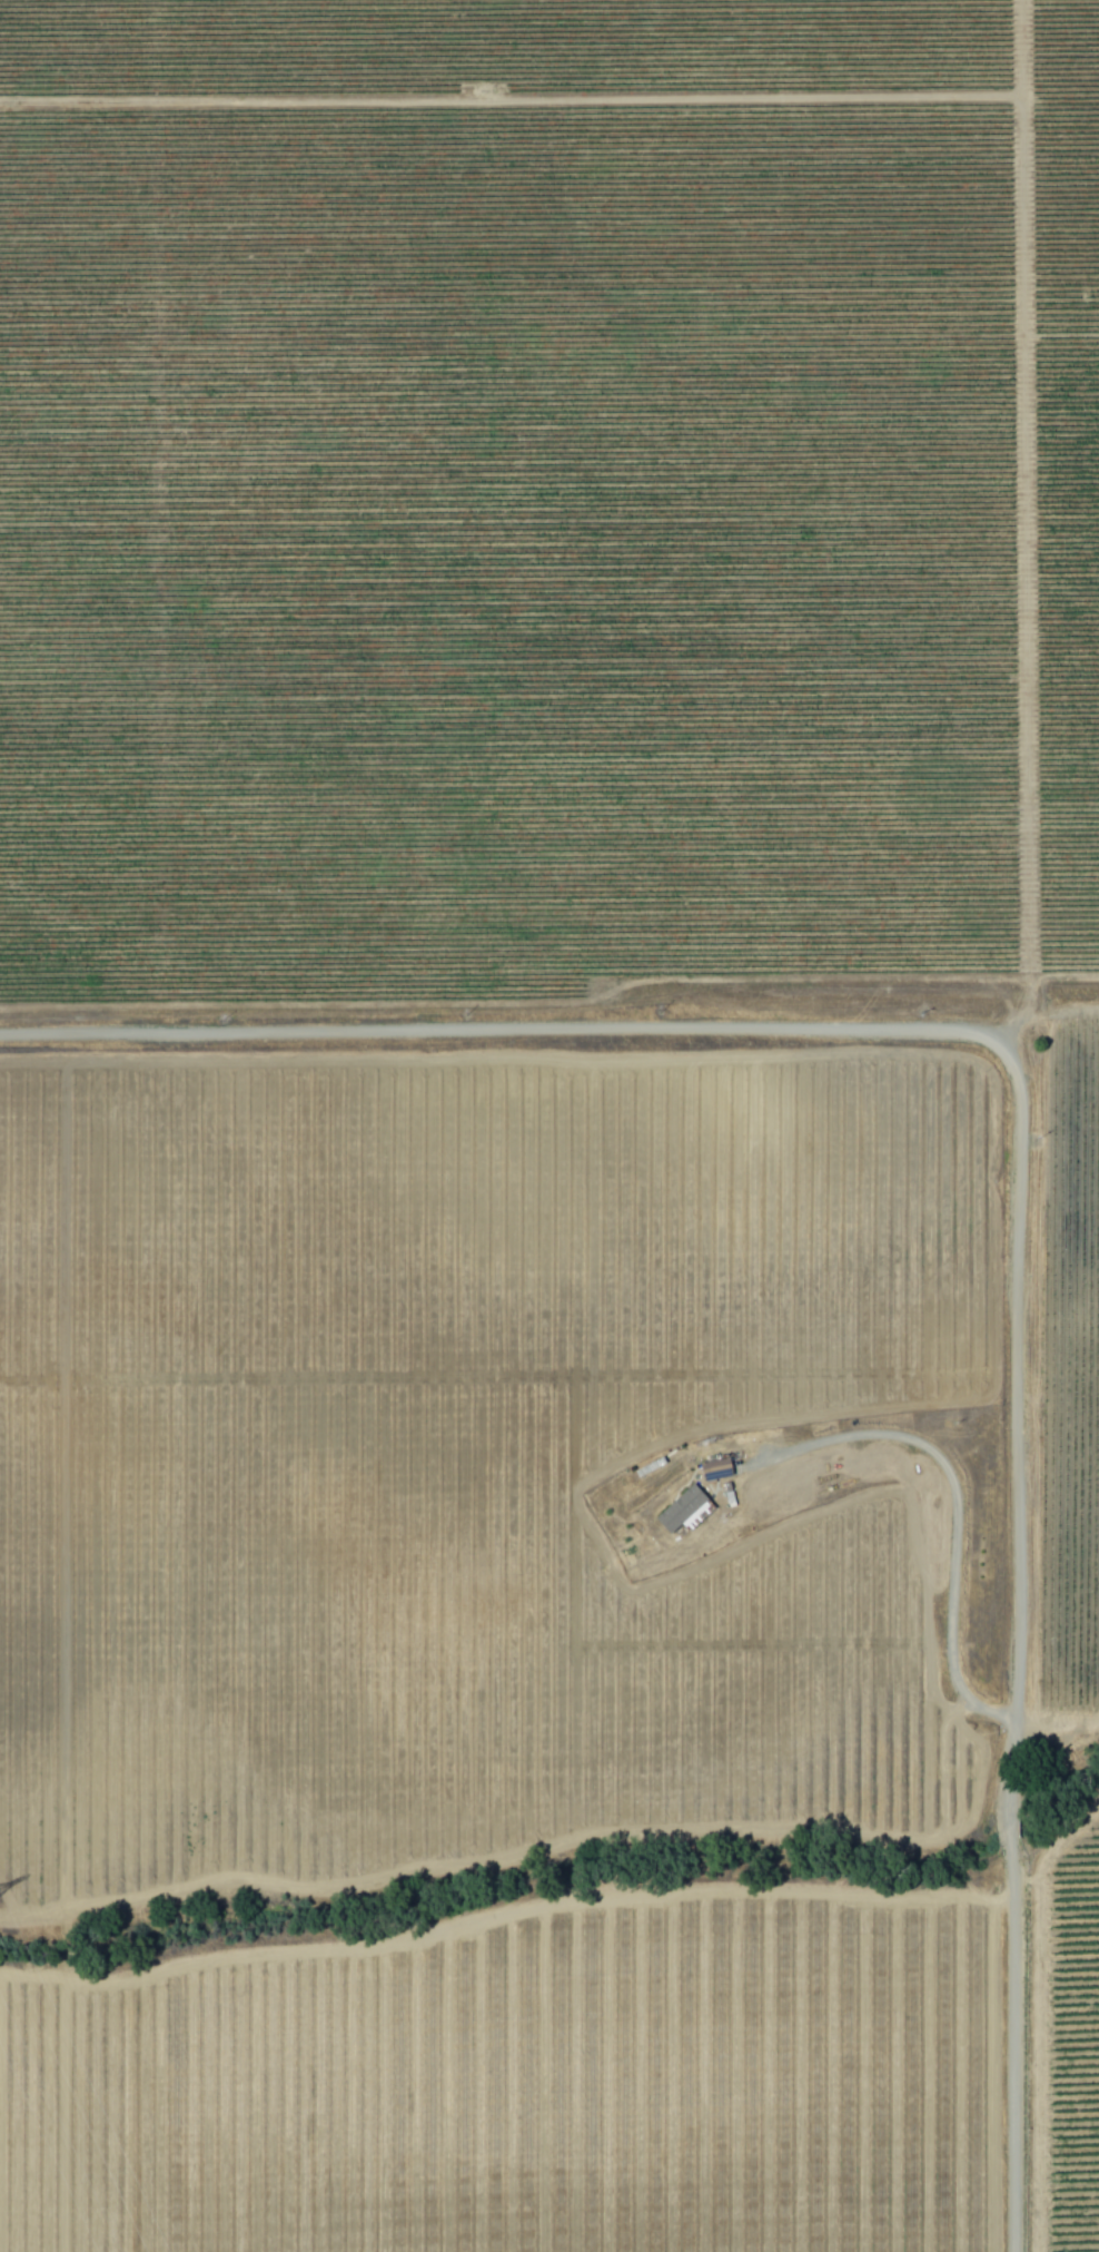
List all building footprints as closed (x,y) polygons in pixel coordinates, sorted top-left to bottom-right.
[(697,1463),(701,1479),(729,1475),(725,1458),(697,1463)] [(665,1533),(652,1518),(690,1483),(703,1498),(665,1533)]
